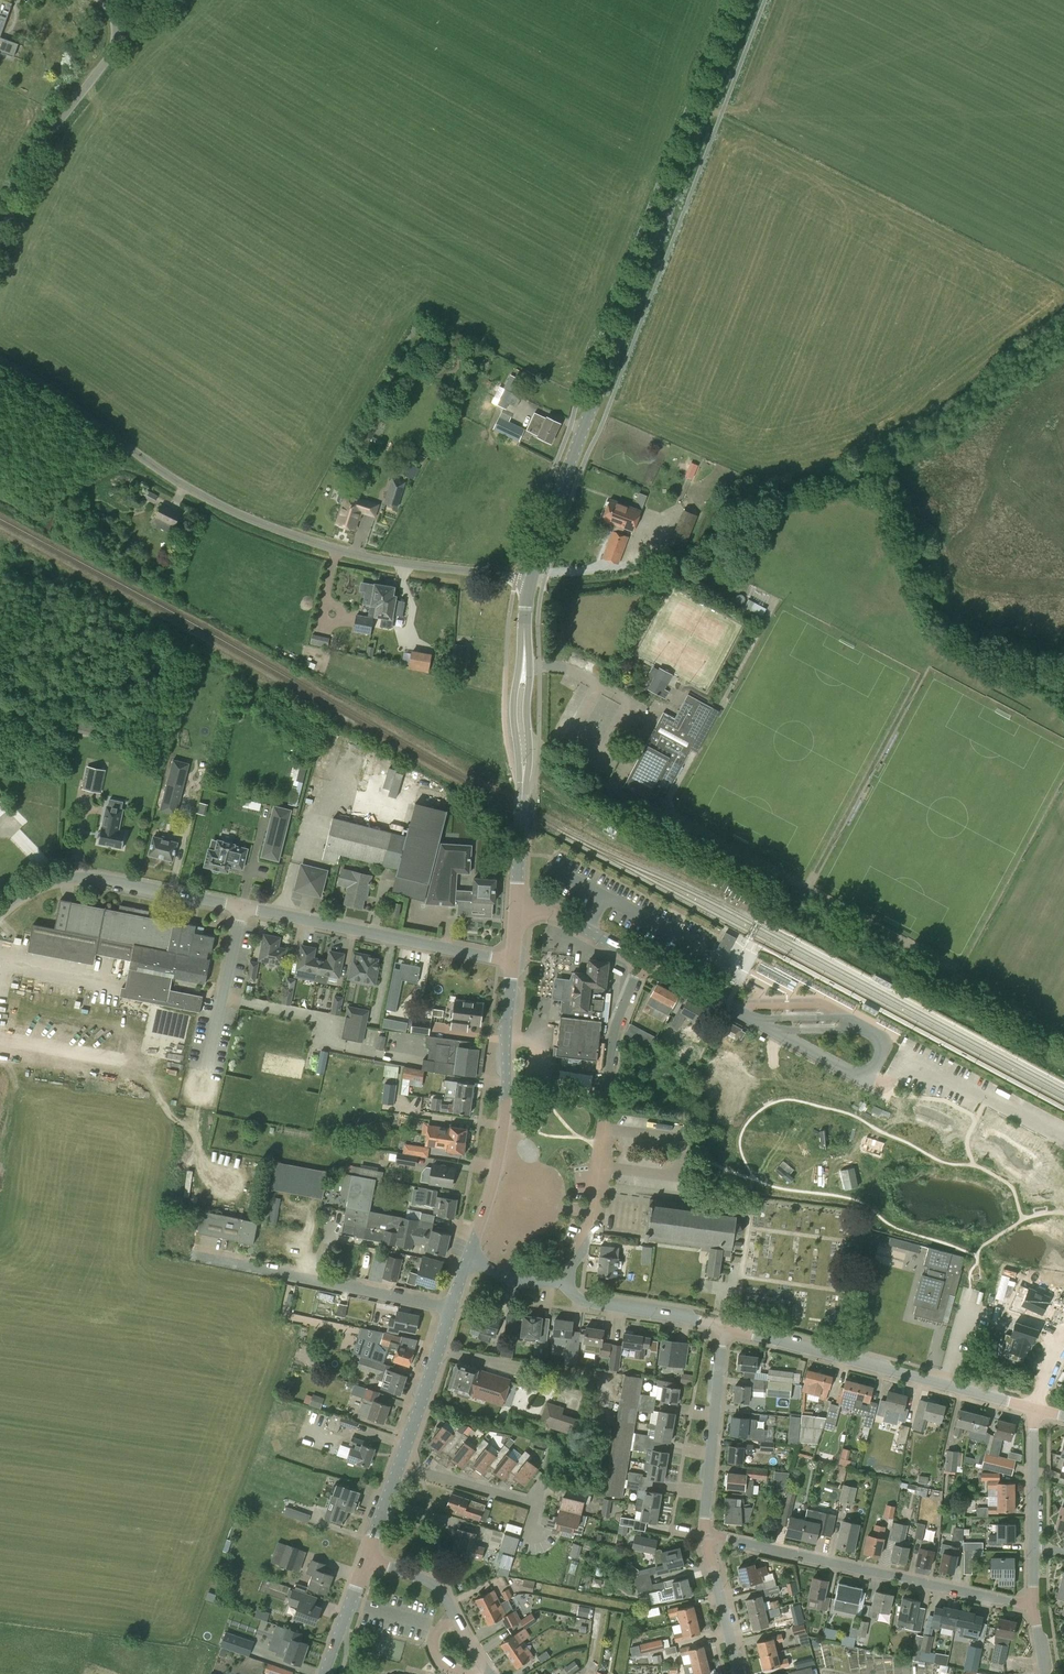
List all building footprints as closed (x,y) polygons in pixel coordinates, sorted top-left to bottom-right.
[(15,6),(0,1),(0,54),(5,55),(16,59),(21,47),(3,40),(15,6)] [(510,373),(503,387),(506,388),(498,404),(505,407),(507,403),(511,392),(512,391),(519,377),(510,373)] [(519,442),(525,429),(509,421),(511,416),(502,412),(493,429),(519,442)] [(547,418),(538,414),(534,412),(526,430),(539,436),(538,436),(551,442),(560,423),(547,417),(547,418)] [(406,474),(415,478),(420,466),(412,462),(406,474)] [(398,508),(404,489),(405,486),(406,481),(392,477),(391,482),(384,503),(398,508)] [(376,517),(378,507),(348,497),(349,491),(343,489),(340,490),(337,499),(339,502),(343,504),(337,524),(354,529),(360,513),(376,517)] [(154,503),(158,496),(146,490),(142,497),(154,503)] [(640,491),(637,501),(643,503),(647,494),(640,491)] [(634,531),(641,511),(610,499),(602,519),(615,524),(603,558),(618,563),(628,536),(622,534),(624,527),(634,531)] [(182,538),(187,528),(176,523),(181,514),(162,504),(156,517),(157,517),(153,525),(182,538)] [(683,551),(698,516),(683,510),(668,544),(683,551)] [(665,563),(675,553),(669,546),(658,555),(665,563)] [(361,582),(359,591),(365,592),(363,604),(372,605),(378,606),(382,607),(384,595),(393,596),(394,588),(376,585),(361,582)] [(378,606),(376,615),(382,616),(380,627),(390,628),(393,627),(395,615),(402,616),(405,601),(395,600),(396,597),(393,596),(384,595),(382,607),(378,606)] [(764,613),(767,607),(749,598),(746,604),(764,613)] [(371,634),(373,618),(357,615),(354,631),(371,634)] [(313,635),(311,643),(327,647),(329,639),(313,635)] [(466,665),(468,645),(457,644),(455,663),(466,665)] [(373,656),(375,647),(368,646),(366,654),(358,652),(357,655),(366,657),(366,655),(373,656)] [(428,672),(432,654),(412,650),(408,669),(428,672)] [(314,669),(316,664),(306,660),(304,665),(314,669)] [(664,696),(667,692),(663,689),(666,684),(656,678),(650,689),(664,696)] [(693,744),(713,708),(688,694),(678,713),(689,719),(686,724),(663,712),(624,785),(648,798),(651,792),(654,794),(650,802),(660,807),(694,745),(693,744)] [(96,736),(97,724),(80,722),(79,735),(96,736)] [(178,806),(188,764),(172,760),(162,802),(178,806)] [(101,793),(106,770),(87,766),(82,788),(101,793)] [(243,805),(261,810),(263,802),(245,798),(243,805)] [(197,812),(206,813),(208,803),(199,801),(197,812)] [(440,841),(447,814),(415,805),(408,832),(407,832),(396,875),(429,884),(439,840),(440,841)] [(101,827),(98,843),(122,848),(126,832),(118,831),(123,809),(107,806),(102,827),(101,827)] [(262,857),(279,861),(291,811),(274,806),(262,857)] [(383,865),(391,833),(333,818),(323,859),(337,863),(340,854),(383,865)] [(170,841),(171,838),(162,836),(161,839),(153,837),(148,855),(172,861),(177,843),(170,841)] [(231,860),(244,863),(248,849),(235,846),(235,845),(218,840),(212,839),(209,849),(205,866),(212,868),(212,869),(220,871),(221,870),(228,872),(230,866),(231,860)] [(439,847),(430,884),(425,903),(455,905),(455,903),(456,890),(457,872),(470,873),(471,849),(439,847)] [(320,895),(325,872),(302,866),(296,889),(320,895)] [(366,895),(371,876),(341,869),(337,885),(348,888),(348,889),(345,903),(362,907),(365,895),(366,895)] [(460,899),(459,912),(472,913),(472,910),(485,911),(485,909),(493,910),(493,903),(492,903),(492,901),(495,901),(496,879),(474,878),(473,900),(460,899)] [(118,911),(105,908),(60,899),(54,928),(33,924),(27,951),(94,964),(96,953),(130,960),(125,988),(122,987),(120,996),(200,1012),(203,996),(170,990),(172,977),(205,983),(210,958),(214,937),(194,933),(196,926),(148,916),(149,911),(119,905),(118,911)] [(398,917),(401,904),(393,902),(390,914),(398,917)] [(729,951),(736,938),(726,932),(718,946),(729,951)] [(277,948),(279,938),(264,935),(263,942),(262,947),(259,959),(282,964),(285,949),(277,948)] [(299,958),(295,976),(316,980),(321,960),(313,958),(315,948),(301,946),(300,953),(301,953),(300,958),(299,958)] [(321,960),(316,980),(326,982),(327,975),(338,977),(341,966),(340,966),(341,961),(342,961),(343,954),(330,951),(328,961),(321,960)] [(377,963),(378,959),(374,958),(374,957),(361,954),(359,962),(353,961),(350,972),(349,978),(374,983),(378,963),(377,963)] [(255,982),(259,962),(250,960),(246,980),(255,982)] [(598,1049),(608,962),(589,960),(588,974),(576,973),(573,973),(570,980),(565,979),(561,1013),(563,1013),(563,1017),(560,1017),(556,1055),(597,1060),(598,1051),(596,1051),(597,1049),(598,1049)] [(420,966),(401,962),(400,969),(394,968),(387,1002),(398,1004),(404,973),(418,976),(420,966)] [(672,1006),(678,995),(657,984),(652,995),(672,1006)] [(291,1005),(294,987),(285,985),(282,1003),(291,1005)] [(340,1015),(343,997),(334,995),(331,1013),(340,1015)] [(480,1024),(483,1003),(455,1000),(453,1021),(451,1030),(468,1032),(469,1023),(480,1024)] [(704,1009),(687,1000),(682,1009),(679,1007),(669,1026),(678,1030),(686,1014),(698,1021),(704,1009)] [(363,1042),(369,1010),(348,1006),(345,1017),(346,1017),(342,1038),(363,1042)] [(429,1035),(431,1019),(412,1017),(410,1032),(429,1035)] [(384,1018),(383,1027),(395,1029),(397,1020),(384,1018)] [(745,1032),(741,1029),(727,1021),(721,1031),(719,1030),(715,1037),(712,1035),(704,1049),(716,1055),(718,1052),(730,1058),(740,1038),(741,1039),(745,1032)] [(386,1036),(379,1035),(376,1049),(383,1050),(386,1036)] [(429,1036),(427,1035),(426,1044),(429,1045),(436,1046),(434,1061),(428,1060),(423,1059),(422,1069),(433,1071),(455,1076),(455,1073),(475,1075),(476,1064),(478,1064),(479,1058),(477,1057),(478,1049),(473,1048),(474,1041),(429,1036)] [(317,1072),(323,1073),(328,1051),(321,1050),(317,1072)] [(403,1078),(422,1082),(424,1070),(404,1066),(403,1078)] [(456,1097),(471,1099),(473,1084),(458,1082),(456,1097)] [(394,1105),(397,1085),(385,1083),(382,1103),(394,1105)] [(469,1114),(471,1099),(456,1097),(455,1104),(449,1103),(448,1104),(441,1104),(442,1098),(432,1097),(430,1109),(454,1112),(469,1114)] [(427,1135),(465,1142),(467,1128),(450,1126),(450,1128),(428,1125),(427,1135)] [(820,1130),(814,1140),(833,1151),(839,1141),(820,1130)] [(464,1154),(465,1142),(427,1135),(426,1145),(447,1148),(446,1152),(464,1154)] [(894,1151),(886,1140),(871,1152),(879,1162),(894,1151)] [(395,1163),(404,1164),(405,1154),(397,1153),(395,1163)] [(781,1157),(771,1176),(781,1181),(791,1162),(781,1157)] [(323,1195),(327,1172),(276,1163),(272,1185),(310,1192),(309,1195),(322,1198),(323,1195)] [(379,1168),(361,1164),(360,1167),(352,1166),(351,1173),(375,1177),(375,1179),(382,1180),(383,1171),(378,1170),(379,1168)] [(451,1186),(454,1169),(433,1165),(430,1183),(451,1186)] [(857,1166),(844,1170),(849,1188),(862,1184),(857,1166)] [(396,1245),(401,1217),(370,1211),(376,1179),(352,1175),(341,1234),(353,1236),(353,1237),(396,1245)] [(454,1218),(457,1200),(436,1196),(437,1190),(422,1187),(420,1204),(434,1207),(434,1210),(439,1211),(438,1216),(454,1218)] [(278,1211),(281,1198),(274,1197),(272,1210),(271,1210),(268,1223),(276,1225),(279,1211),(278,1211)] [(704,1207),(652,1200),(652,1199),(649,1199),(644,1238),(648,1239),(648,1238),(702,1246),(701,1249),(711,1250),(707,1275),(718,1277),(722,1248),(732,1249),(733,1238),(738,1237),(741,1233),(741,1229),(739,1225),(735,1222),(737,1211),(711,1208),(712,1204),(704,1203),(704,1207)] [(406,1215),(434,1222),(435,1214),(407,1208),(406,1215)] [(253,1244),(257,1222),(202,1210),(198,1233),(253,1244)] [(401,1217),(396,1245),(412,1248),(413,1241),(426,1244),(425,1249),(427,1250),(445,1255),(450,1234),(432,1230),(432,1231),(419,1227),(420,1220),(401,1217)] [(888,1245),(907,1249),(909,1242),(890,1237),(888,1245)] [(616,1277),(619,1248),(601,1246),(597,1275),(616,1277)] [(959,1274),(964,1257),(928,1247),(924,1265),(927,1265),(924,1275),(922,1274),(914,1304),(916,1304),(914,1314),(942,1322),(955,1273),(959,1274)] [(385,1269),(383,1277),(397,1280),(402,1259),(388,1256),(386,1263),(373,1259),(372,1266),(385,1269)] [(420,1270),(438,1275),(442,1262),(424,1257),(420,1270)] [(435,1287),(438,1275),(420,1270),(418,1275),(412,1272),(410,1279),(416,1281),(427,1284),(427,1286),(432,1288),(432,1286),(435,1287)] [(1024,1314),(1028,1306),(1041,1312),(1044,1305),(1045,1306),(1049,1298),(1029,1289),(1025,1298),(1016,1294),(1009,1308),(1024,1314)] [(345,1318),(348,1305),(339,1303),(336,1316),(345,1318)] [(415,1332),(418,1316),(397,1312),(396,1319),(390,1318),(387,1332),(398,1334),(399,1329),(415,1332)] [(488,1317),(476,1313),(472,1328),(479,1330),(478,1337),(479,1339),(486,1341),(489,1340),(490,1336),(495,1337),(500,1318),(489,1314),(488,1317)] [(515,1330),(517,1314),(507,1313),(505,1329),(515,1330)] [(1027,1318),(1013,1313),(1011,1321),(1012,1321),(1008,1335),(1032,1343),(1033,1343),(1037,1329),(1025,1325),(1027,1318)] [(302,1322),(312,1324),(313,1316),(304,1315),(302,1322)] [(547,1342),(549,1329),(541,1328),(542,1318),(524,1315),(521,1336),(539,1338),(539,1341),(547,1342)] [(577,1365),(581,1332),(571,1331),(573,1321),(556,1319),(554,1335),(567,1337),(564,1363),(577,1365)] [(361,1355),(383,1363),(387,1352),(395,1355),(393,1361),(409,1366),(415,1349),(401,1345),(404,1337),(401,1336),(401,1337),(384,1332),(361,1327),(353,1353),(361,1356),(361,1355)] [(608,1369),(611,1344),(602,1342),(604,1330),(587,1327),(584,1342),(583,1352),(599,1354),(599,1357),(609,1358),(608,1369)] [(645,1348),(648,1348),(649,1340),(642,1339),(642,1336),(641,1336),(642,1333),(634,1331),(634,1335),(624,1333),(622,1346),(635,1348),(634,1358),(644,1359),(645,1348)] [(1018,1361),(1020,1355),(1027,1357),(1032,1343),(1008,1335),(1005,1334),(1003,1342),(1010,1344),(1005,1357),(1018,1361)] [(406,1342),(417,1346),(419,1340),(408,1336),(406,1342)] [(683,1367),(685,1355),(678,1354),(680,1342),(664,1339),(660,1364),(683,1367)] [(611,1344),(608,1369),(618,1371),(622,1345),(611,1344)] [(383,1363),(361,1355),(361,1356),(357,1367),(371,1371),(379,1373),(377,1379),(383,1381),(382,1387),(389,1389),(388,1390),(400,1394),(406,1376),(394,1372),(394,1374),(388,1372),(390,1365),(383,1363)] [(764,1367),(765,1358),(757,1357),(739,1355),(737,1369),(744,1370),(743,1377),(753,1378),(754,1371),(755,1371),(756,1366),(764,1367)] [(502,1405),(510,1380),(478,1370),(457,1363),(449,1388),(470,1395),(502,1405)] [(767,1381),(792,1383),(793,1371),(768,1369),(767,1381)] [(812,1383),(815,1372),(808,1370),(802,1391),(819,1395),(822,1386),(812,1383)] [(681,1383),(691,1384),(693,1374),(683,1372),(681,1383)] [(822,1386),(819,1395),(826,1397),(829,1388),(832,1376),(815,1372),(812,1383),(822,1386)] [(622,1497),(624,1487),(625,1479),(628,1460),(632,1441),(633,1432),(637,1410),(638,1402),(640,1393),(642,1378),(625,1375),(605,1494),(622,1497)] [(764,1392),(765,1379),(751,1378),(750,1386),(736,1385),(734,1401),(749,1402),(750,1391),(764,1392)] [(677,1403),(679,1389),(675,1388),(676,1383),(658,1379),(657,1386),(663,1387),(661,1400),(677,1403)] [(856,1398),(859,1383),(846,1380),(844,1387),(840,1386),(835,1404),(830,1403),(826,1417),(825,1417),(822,1427),(823,1428),(834,1430),(840,1406),(853,1409),(856,1398)] [(791,1398),(792,1383),(767,1381),(765,1396),(791,1398)] [(856,1398),(865,1401),(863,1409),(871,1411),(873,1403),(869,1402),(873,1387),(859,1383),(856,1398)] [(384,1422),(389,1406),(377,1402),(380,1392),(355,1384),(351,1394),(364,1398),(358,1414),(384,1422)] [(905,1422),(908,1409),(904,1408),(907,1396),(888,1391),(884,1406),(899,1410),(896,1420),(905,1422)] [(307,1393),(304,1403),(322,1407),(324,1397),(307,1393)] [(641,1394),(640,1402),(654,1404),(655,1399),(655,1396),(641,1394)] [(941,1421),(945,1406),(928,1401),(925,1413),(916,1411),(911,1428),(923,1432),(927,1417),(941,1421)] [(571,1434),(576,1419),(562,1414),(564,1408),(547,1402),(540,1424),(571,1434)] [(653,1410),(654,1404),(640,1402),(639,1411),(653,1412),(653,1410)] [(970,1428),(974,1413),(960,1409),(956,1424),(953,1435),(961,1437),(963,1426),(970,1428)] [(657,1425),(673,1428),(675,1414),(659,1411),(657,1425)] [(822,1427),(825,1417),(812,1416),(812,1412),(802,1411),(799,1443),(817,1444),(823,1428),(822,1427)] [(871,1428),(874,1415),(865,1413),(862,1426),(871,1428)] [(968,1438),(985,1443),(987,1433),(985,1432),(989,1417),(974,1413),(970,1428),(968,1438)] [(356,1429),(357,1422),(332,1414),(327,1428),(338,1432),(341,1424),(356,1429)] [(764,1421),(768,1421),(768,1414),(760,1414),(759,1428),(764,1428),(764,1421)] [(755,1428),(756,1419),(733,1417),(731,1434),(746,1436),(745,1439),(760,1440),(760,1441),(764,1441),(764,1440),(765,1429),(755,1428)] [(986,1447),(981,1468),(998,1472),(1002,1456),(998,1455),(1003,1438),(1010,1440),(1015,1424),(998,1419),(990,1448),(986,1447)] [(441,1461),(463,1433),(468,1426),(460,1424),(455,1429),(452,1433),(443,1426),(441,1428),(436,1426),(432,1440),(429,1443),(437,1449),(435,1451),(438,1453),(441,1450),(446,1454),(441,1461)] [(673,1428),(657,1425),(649,1424),(649,1428),(656,1429),(654,1438),(649,1437),(649,1435),(633,1432),(632,1441),(668,1447),(668,1441),(670,1441),(673,1428)] [(906,1443),(909,1426),(901,1424),(896,1442),(889,1440),(887,1447),(900,1450),(902,1442),(906,1443)] [(798,1444),(799,1432),(789,1431),(788,1443),(798,1444)] [(462,1467),(484,1439),(483,1439),(475,1450),(466,1443),(470,1439),(463,1433),(441,1461),(448,1453),(453,1457),(450,1461),(453,1464),(455,1462),(462,1467)] [(375,1448),(368,1446),(369,1442),(352,1436),(349,1444),(355,1447),(355,1448),(351,1447),(347,1459),(369,1466),(375,1448)] [(514,1441),(510,1438),(504,1445),(509,1448),(514,1441)] [(483,1473),(504,1445),(496,1456),(487,1449),(490,1444),(484,1439),(462,1467),(468,1459),(473,1463),(471,1467),(474,1469),(476,1467),(483,1473)] [(546,1447),(547,1440),(539,1439),(537,1445),(546,1447)] [(764,1441),(760,1441),(759,1451),(773,1452),(774,1441),(764,1440),(764,1441)] [(667,1452),(668,1447),(632,1441),(628,1460),(666,1466),(668,1452),(667,1452)] [(753,1454),(753,1445),(736,1444),(736,1446),(730,1446),(728,1461),(742,1463),(743,1454),(753,1454)] [(503,1479),(525,1451),(516,1462),(508,1455),(511,1450),(504,1445),(483,1473),(489,1465),(494,1469),(492,1473),(495,1475),(496,1473),(503,1479)] [(981,1468),(986,1447),(978,1445),(973,1461),(972,1465),(981,1468)] [(842,1448),(841,1463),(849,1463),(850,1448),(842,1448)] [(962,1472),(962,1470),(962,1466),(961,1466),(963,1453),(959,1452),(959,1451),(946,1450),(944,1472),(955,1473),(955,1472),(956,1472),(956,1471),(962,1472)] [(525,1451),(503,1479),(504,1479),(510,1471),(515,1475),(512,1479),(516,1481),(517,1479),(524,1485),(538,1468),(528,1461),(532,1456),(525,1451)] [(664,1480),(666,1466),(628,1460),(625,1479),(653,1484),(654,1478),(664,1480)] [(743,1494),(752,1495),(754,1478),(766,1479),(767,1470),(747,1468),(746,1474),(727,1473),(726,1487),(742,1489),(741,1494),(743,1494)] [(926,1484),(929,1477),(919,1475),(918,1482),(926,1484)] [(651,1492),(653,1484),(625,1479),(624,1487),(645,1490),(644,1500),(637,1498),(636,1504),(659,1508),(661,1493),(651,1492)] [(997,1496),(1014,1496),(1014,1482),(999,1482),(999,1480),(988,1480),(988,1488),(997,1488),(997,1496)] [(353,1512),(360,1492),(337,1483),(333,1494),(339,1496),(331,1519),(343,1523),(348,1510),(353,1512)] [(843,1489),(840,1502),(853,1505),(857,1487),(843,1484),(842,1489),(843,1489)] [(560,1509),(581,1514),(583,1503),(589,1504),(591,1495),(556,1487),(556,1488),(566,1490),(565,1496),(560,1495),(559,1500),(562,1500),(560,1509)] [(743,1494),(741,1494),(732,1493),(731,1497),(725,1497),(724,1504),(726,1505),(725,1522),(742,1523),(743,1522),(744,1522),(747,1522),(748,1521),(753,1507),(744,1507),(743,1494)] [(479,1519),(484,1505),(452,1494),(447,1507),(457,1510),(456,1512),(463,1515),(463,1514),(479,1519)] [(1014,1511),(1014,1496),(997,1496),(997,1497),(988,1497),(987,1507),(976,1507),(976,1517),(988,1516),(988,1513),(997,1513),(997,1511),(1014,1511)] [(609,1517),(612,1500),(604,1498),(601,1515),(609,1517)] [(797,1538),(802,1519),(791,1516),(793,1504),(785,1502),(780,1524),(787,1526),(785,1535),(797,1538)] [(656,1522),(659,1508),(636,1504),(635,1510),(642,1511),(640,1520),(621,1517),(620,1525),(626,1527),(626,1526),(633,1527),(633,1529),(645,1531),(647,1521),(656,1522)] [(893,1518),(895,1506),(886,1504),(884,1516),(893,1518)] [(301,1511),(287,1506),(284,1514),(298,1519),(301,1511)] [(578,1525),(581,1514),(560,1509),(558,1517),(555,1516),(554,1521),(558,1522),(557,1528),(547,1526),(581,1535),(583,1526),(578,1525)] [(802,1519),(797,1538),(816,1542),(818,1533),(825,1535),(830,1512),(822,1510),(819,1523),(802,1519)] [(853,1550),(859,1524),(842,1520),(837,1546),(853,1550)] [(505,1531),(520,1535),(523,1527),(507,1522),(505,1531)] [(905,1562),(908,1547),(909,1542),(905,1541),(908,1525),(893,1522),(890,1539),(895,1540),(894,1544),(891,1559),(905,1562)] [(930,1567),(934,1550),(935,1543),(922,1540),(926,1525),(917,1523),(914,1538),(922,1539),(916,1564),(930,1567)] [(883,1538),(885,1527),(875,1524),(872,1536),(868,1535),(864,1552),(879,1556),(883,1538)] [(1014,1541),(1014,1524),(998,1524),(998,1534),(989,1534),(989,1545),(1001,1545),(1001,1541),(1014,1541)] [(963,1540),(963,1528),(954,1527),(951,1540),(963,1540)] [(963,1552),(983,1552),(983,1542),(969,1542),(969,1529),(963,1528),(963,1540),(963,1552)] [(482,1560),(485,1547),(473,1544),(475,1534),(458,1529),(452,1552),(469,1556),(482,1560)] [(515,1551),(520,1535),(505,1531),(499,1551),(503,1552),(499,1567),(510,1570),(515,1551)] [(635,1534),(634,1538),(631,1549),(653,1553),(653,1555),(662,1557),(661,1552),(662,1552),(661,1550),(659,1549),(655,1550),(657,1539),(635,1534)] [(570,1555),(579,1557),(582,1544),(573,1542),(570,1555)] [(299,1548),(287,1544),(279,1564),(292,1569),(299,1548)] [(953,1572),(959,1547),(950,1545),(948,1554),(943,1553),(939,1569),(953,1572)] [(662,1557),(653,1555),(656,1566),(658,1573),(669,1571),(668,1567),(683,1564),(679,1548),(662,1552),(661,1552),(662,1557)] [(983,1552),(963,1552),(964,1574),(972,1574),(972,1555),(983,1555),(983,1552)] [(1014,1582),(1014,1559),(991,1559),(991,1575),(1002,1575),(1002,1582),(1014,1582)] [(326,1593),(332,1575),(322,1571),(324,1564),(312,1560),(308,1572),(314,1574),(309,1587),(326,1593)] [(763,1588),(776,1585),(776,1584),(781,1582),(779,1575),(773,1576),(774,1579),(769,1580),(765,1566),(755,1568),(754,1564),(738,1568),(741,1577),(739,1577),(741,1585),(743,1585),(755,1582),(757,1590),(763,1589),(763,1588)] [(634,1577),(636,1584),(651,1580),(650,1574),(649,1571),(640,1573),(641,1575),(634,1577)] [(828,1610),(830,1598),(824,1596),(828,1581),(813,1577),(808,1601),(817,1603),(816,1608),(828,1610)] [(675,1579),(662,1582),(663,1590),(658,1592),(660,1602),(676,1598),(691,1594),(687,1578),(676,1581),(675,1579)] [(533,1592),(535,1582),(524,1580),(522,1590),(533,1592)] [(651,1580),(636,1584),(638,1592),(653,1588),(651,1580)] [(799,1594),(796,1580),(788,1582),(788,1583),(790,1583),(792,1595),(799,1594)] [(295,1589),(307,1593),(309,1588),(297,1583),(295,1589)] [(858,1609),(859,1603),(862,1589),(839,1583),(835,1598),(844,1599),(843,1606),(858,1609)] [(763,1588),(763,1589),(765,1596),(780,1592),(778,1585),(777,1586),(776,1585),(763,1588)] [(304,1602),(307,1593),(295,1589),(295,1590),(293,1590),(293,1591),(289,1589),(287,1597),(290,1599),(289,1603),(298,1606),(294,1617),(315,1624),(321,1607),(304,1602)] [(505,1601),(513,1597),(508,1589),(501,1592),(505,1601)] [(482,1612),(496,1605),(494,1600),(497,1598),(493,1590),(476,1599),(482,1612)] [(888,1612),(892,1595),(876,1591),(872,1606),(869,1605),(866,1616),(876,1618),(878,1610),(888,1612)] [(750,1614),(779,1607),(778,1600),(770,1602),(769,1601),(763,1602),(761,1596),(746,1599),(750,1614)] [(920,1632),(925,1609),(917,1607),(919,1601),(903,1597),(898,1616),(906,1618),(904,1628),(920,1632)] [(519,1620),(520,1619),(515,1610),(506,1616),(502,1608),(498,1609),(496,1605),(482,1612),(489,1624),(501,1618),(506,1628),(520,1622),(519,1620)] [(592,1617),(593,1609),(590,1609),(590,1607),(578,1606),(577,1616),(588,1618),(589,1616),(592,1617)] [(637,1619),(660,1614),(658,1606),(634,1611),(637,1619)] [(680,1623),(697,1619),(693,1606),(678,1609),(678,1607),(668,1610),(670,1617),(678,1614),(680,1623)] [(954,1630),(959,1609),(944,1606),(942,1615),(933,1613),(931,1622),(940,1624),(939,1626),(954,1630)] [(779,1607),(750,1614),(753,1628),(768,1624),(766,1617),(781,1614),(779,1607)] [(268,1619),(270,1612),(259,1609),(257,1617),(268,1619)] [(959,1609),(954,1630),(970,1633),(970,1631),(979,1633),(981,1624),(972,1622),(974,1613),(959,1609)] [(519,1620),(520,1622),(525,1629),(537,1621),(531,1613),(521,1620),(520,1619),(519,1620)] [(1004,1663),(1010,1637),(1012,1637),(1015,1622),(999,1618),(995,1634),(996,1634),(994,1643),(995,1643),(991,1660),(1004,1663)] [(697,1619),(680,1623),(682,1632),(674,1634),(676,1642),(684,1639),(684,1637),(700,1633),(697,1619)] [(866,1637),(869,1622),(859,1620),(856,1635),(866,1637)] [(794,1635),(806,1632),(804,1624),(792,1627),(794,1635)] [(824,1636),(836,1639),(838,1629),(826,1626),(824,1636)] [(301,1664),(308,1644),(299,1641),(301,1634),(287,1629),(284,1638),(291,1640),(285,1658),(301,1664)] [(241,1639),(226,1633),(221,1648),(250,1658),(252,1651),(239,1646),(241,1639)] [(509,1656),(522,1647),(519,1643),(521,1640),(517,1633),(501,1644),(509,1656)] [(760,1656),(776,1652),(774,1644),(784,1641),(782,1633),(772,1636),(773,1638),(757,1642),(760,1656)] [(924,1634),(923,1636),(920,1650),(930,1653),(933,1636),(924,1634)] [(842,1644),(854,1646),(856,1637),(844,1635),(842,1644)] [(980,1656),(983,1640),(974,1638),(970,1653),(980,1656)] [(642,1654),(664,1649),(662,1640),(640,1645),(642,1654)] [(676,1645),(666,1648),(667,1654),(678,1651),(676,1645)] [(692,1663),(706,1660),(703,1646),(690,1649),(689,1645),(679,1648),(681,1656),(683,1656),(685,1665),(692,1663)] [(522,1647),(509,1656),(517,1667),(533,1657),(528,1649),(524,1651),(522,1647)] [(546,1650),(537,1657),(541,1662),(550,1656),(546,1650)] [(776,1652),(760,1656),(764,1669),(779,1665),(780,1668),(790,1666),(787,1657),(778,1660),(776,1652)] [(938,1652),(936,1661),(948,1664),(950,1655),(938,1652)] [(692,1663),(694,1673),(689,1673),(706,1673),(710,1673),(706,1660),(692,1663)] [(579,1668),(575,1661),(564,1669),(568,1673),(571,1673),(579,1668)] [(293,1672),(267,1663),(264,1672),(270,1673),(293,1673),(293,1672)]
